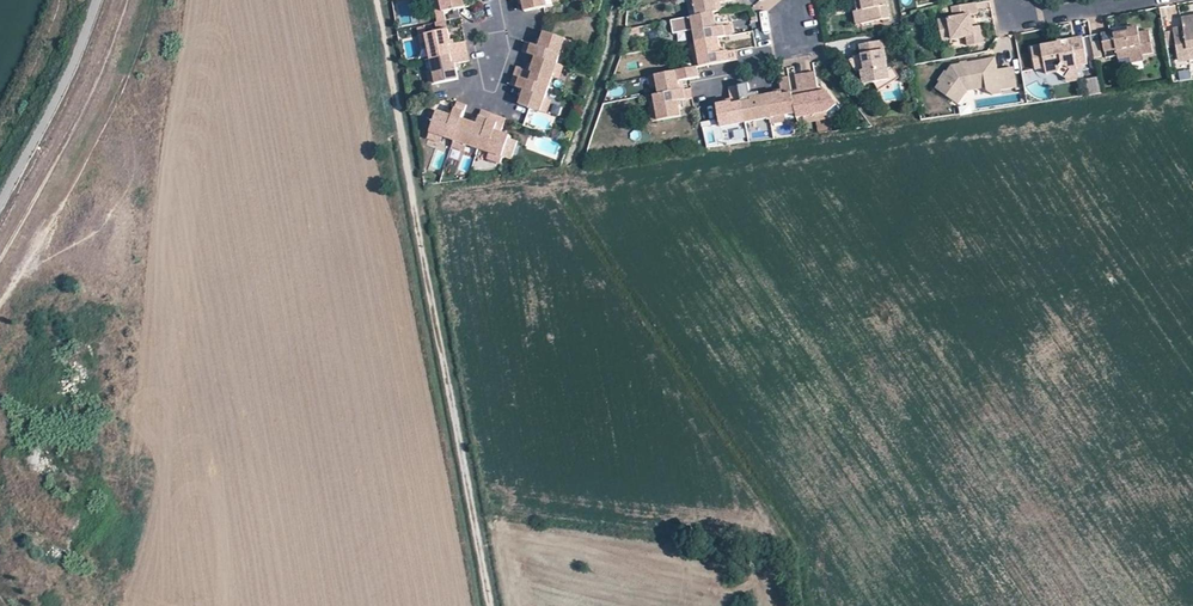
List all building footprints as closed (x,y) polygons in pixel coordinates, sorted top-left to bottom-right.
[(436,0),(430,0),(432,11),(438,11),(436,0)] [(438,11),(440,10),(454,7),(461,6),(460,0),(436,0),(438,11)] [(519,3),(521,10),(540,6),(543,5),(542,0),(518,0),(519,3)] [(691,8),(693,15),(710,12),(714,11),(712,2),(716,2),(727,0),(690,0),(691,8)] [(861,11),(857,11),(859,25),(887,20),(884,0),(859,0),(861,11)] [(970,29),(968,17),(975,15),(973,4),(949,9),(951,19),(935,22),(939,43),(964,39),(965,48),(980,45),(977,27),(970,29)] [(442,19),(440,10),(438,11),(432,11),(434,20),(441,19),(442,19)] [(712,22),(710,12),(693,15),(687,16),(689,29),(691,41),(714,37),(728,34),(727,24),(716,26),(712,27),(712,22)] [(689,29),(687,16),(681,17),(684,30),(689,29)] [(1180,20),(1181,28),(1171,30),(1177,60),(1190,57),(1189,52),(1192,51),(1192,17),(1180,20)] [(443,27),(441,19),(434,20),(431,21),(433,30),(443,27)] [(446,38),(443,27),(433,30),(421,32),(423,46),(426,57),(463,49),(461,40),(451,42),(447,43),(446,38)] [(561,38),(540,30),(538,36),(534,35),(532,39),(536,40),(535,45),(531,43),(521,40),(518,50),(531,55),(553,62),(557,51),(561,38)] [(1116,34),(1104,36),(1108,61),(1121,59),(1121,63),(1133,60),(1132,57),(1145,54),(1145,58),(1155,57),(1150,33),(1140,35),(1140,30),(1130,31),(1131,35),(1116,38),(1116,34)] [(423,46),(421,32),(415,33),(418,47),(423,46)] [(716,48),(714,37),(691,41),(694,54),(696,66),(733,59),(731,50),(720,51),(717,52),(716,48)] [(1076,67),(1085,65),(1080,37),(1066,40),(1067,46),(1057,47),(1057,44),(1029,49),(1030,57),(1034,59),(1031,62),(1033,71),(1043,69),(1045,76),(1055,74),(1062,81),(1069,71),(1076,71),(1076,67)] [(563,53),(567,40),(561,38),(557,51),(563,53)] [(694,54),(691,41),(685,42),(688,55),(694,54)] [(860,85),(886,81),(879,42),(858,45),(859,55),(862,71),(858,72),(860,85)] [(463,49),(426,57),(428,69),(431,82),(454,77),(453,71),(452,67),(451,62),(455,61),(465,59),(463,49)] [(553,62),(531,55),(529,61),(528,64),(526,69),(522,68),(513,64),(509,74),(545,86),(549,75),(553,62)] [(959,62),(951,64),(947,70),(940,80),(936,87),(949,95),(955,87),(962,92),(966,87),(986,83),(987,87),(993,93),(997,92),(1001,91),(1000,88),(1015,85),(1011,64),(995,67),(993,55),(965,61),(965,63),(959,64),(959,62)] [(554,77),(559,64),(553,62),(549,75),(554,77)] [(693,67),(651,74),(653,86),(654,93),(675,89),(674,80),(678,80),(695,77),(693,67)] [(937,78),(940,80),(947,70),(944,68),(937,78)] [(431,82),(428,69),(423,70),(426,83),(431,82)] [(822,90),(815,92),(814,88),(810,71),(801,73),(804,90),(807,89),(811,114),(825,112),(833,104),(822,90)] [(807,89),(804,90),(801,73),(791,74),(794,88),(796,87),(797,91),(788,93),(792,113),(792,118),(801,116),(811,114),(807,89)] [(545,86),(509,74),(506,83),(516,87),(520,88),(518,93),(517,97),(515,103),(525,106),(536,111),(541,98),(545,86)] [(653,86),(651,74),(645,75),(647,87),(653,86)] [(787,89),(785,76),(775,77),(777,87),(777,92),(772,92),(772,88),(768,89),(769,93),(762,95),(766,117),(779,115),(792,113),(788,93),(787,89)] [(1090,94),(1100,93),(1098,77),(1088,79),(1090,94)] [(766,117),(762,95),(756,96),(755,91),(750,92),(751,97),(747,97),(746,93),(744,83),(734,85),(741,122),(753,120),(766,117)] [(741,122),(734,85),(725,87),(727,97),(727,100),(723,101),(722,97),(718,98),(718,103),(712,104),(715,118),(716,126),(729,124),(741,122)] [(679,89),(675,89),(654,93),(649,94),(652,106),(654,120),(677,116),(674,104),(674,100),(677,99),(688,97),(686,87),(679,89)] [(957,100),(962,92),(955,87),(949,95),(957,100)] [(546,100),(541,98),(536,111),(542,113),(546,100)] [(462,103),(453,100),(449,110),(448,114),(443,113),(432,109),(425,131),(438,135),(449,139),(457,117),(462,103)] [(654,120),(652,106),(646,107),(648,121),(654,120)] [(472,122),(467,121),(463,119),(457,117),(449,139),(462,144),(473,148),(486,112),(477,108),(473,118),(472,122)] [(505,134),(495,130),(490,129),(492,125),(495,115),(486,112),(473,148),(485,151),(498,156),(505,134)] [(826,118),(825,112),(811,114),(812,120),(826,118)] [(779,115),(766,117),(767,123),(781,121),(779,115)] [(766,117),(753,120),(754,126),(767,123),(766,117)] [(708,144),(717,141),(711,120),(702,123),(708,144)] [(816,122),(818,132),(831,130),(829,120),(816,122)] [(729,124),(716,126),(717,132),(730,130),(729,124)] [(438,135),(425,131),(423,136),(436,141),(438,135)] [(462,144),(449,139),(447,145),(460,149),(462,144)] [(498,156),(485,151),(483,157),(496,161),(498,156)] [(34,598),(48,603),(54,582),(41,578),(34,598)]
